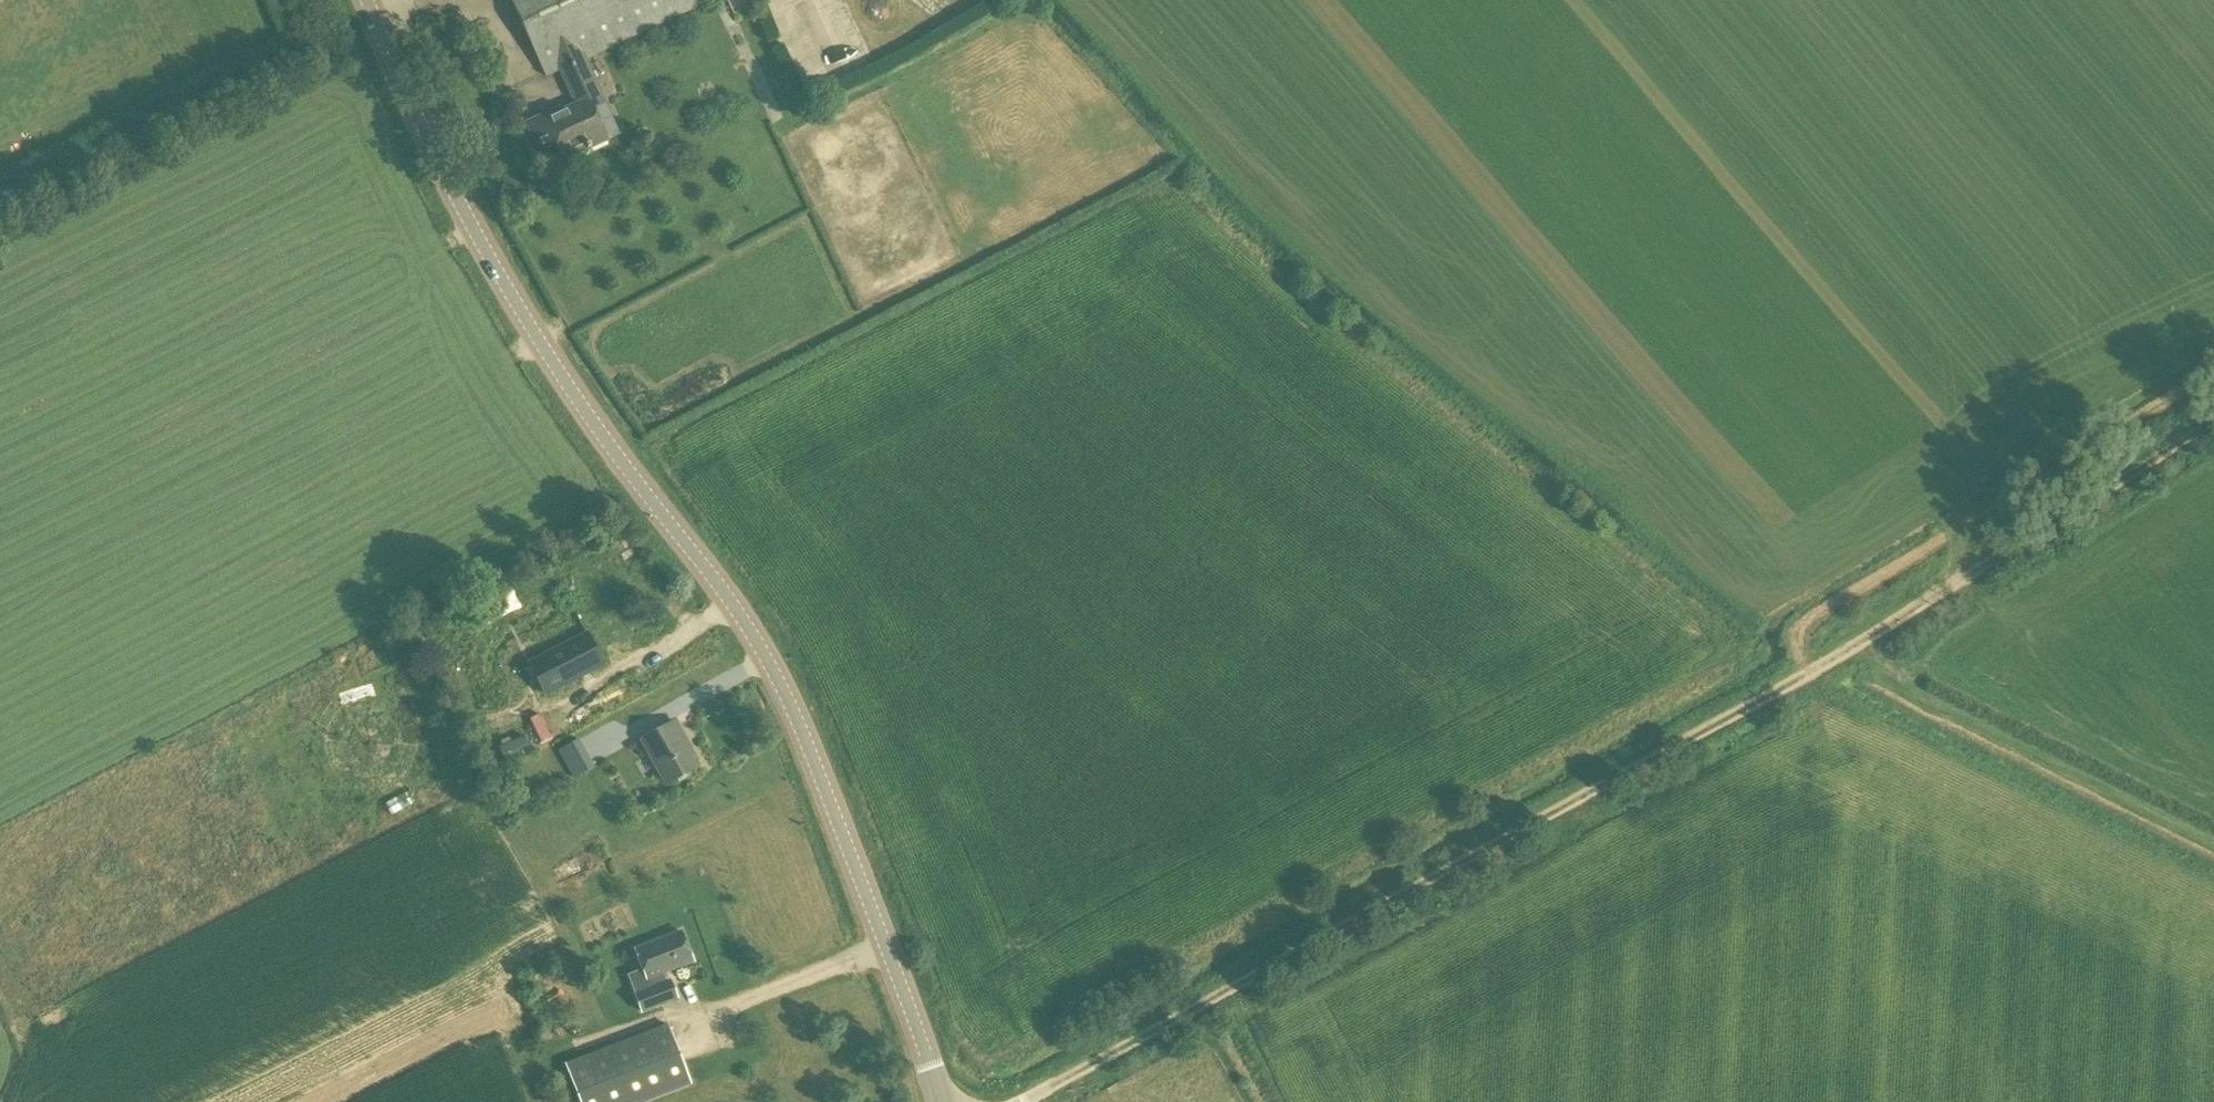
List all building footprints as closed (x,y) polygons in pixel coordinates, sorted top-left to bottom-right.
[(591,107),(604,101),(584,57),(710,0),(511,0),(545,74),(559,67),(576,103),(551,115),(549,111),(526,121),(539,149),(555,142),(561,155),(587,143),(589,146),(605,139),(591,107)] [(588,637),(532,667),(548,697),(604,666),(588,637)] [(667,782),(695,767),(681,742),(684,740),(674,722),(643,738),(667,782)] [(567,764),(574,777),(594,766),(586,752),(567,764)] [(692,961),(680,932),(635,949),(642,970),(627,976),(641,1012),(678,998),(667,970),(692,961)] [(565,1065),(579,1101),(642,1101),(691,1083),(668,1025),(565,1065)]
